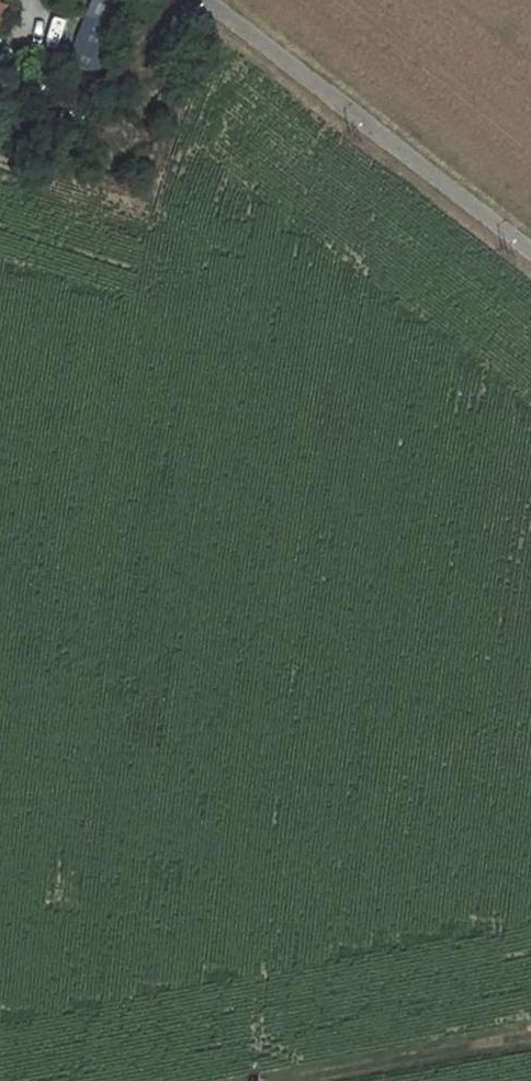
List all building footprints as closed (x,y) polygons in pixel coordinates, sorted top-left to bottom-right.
[(3,47),(15,16),(0,10),(0,46),(3,47)]
